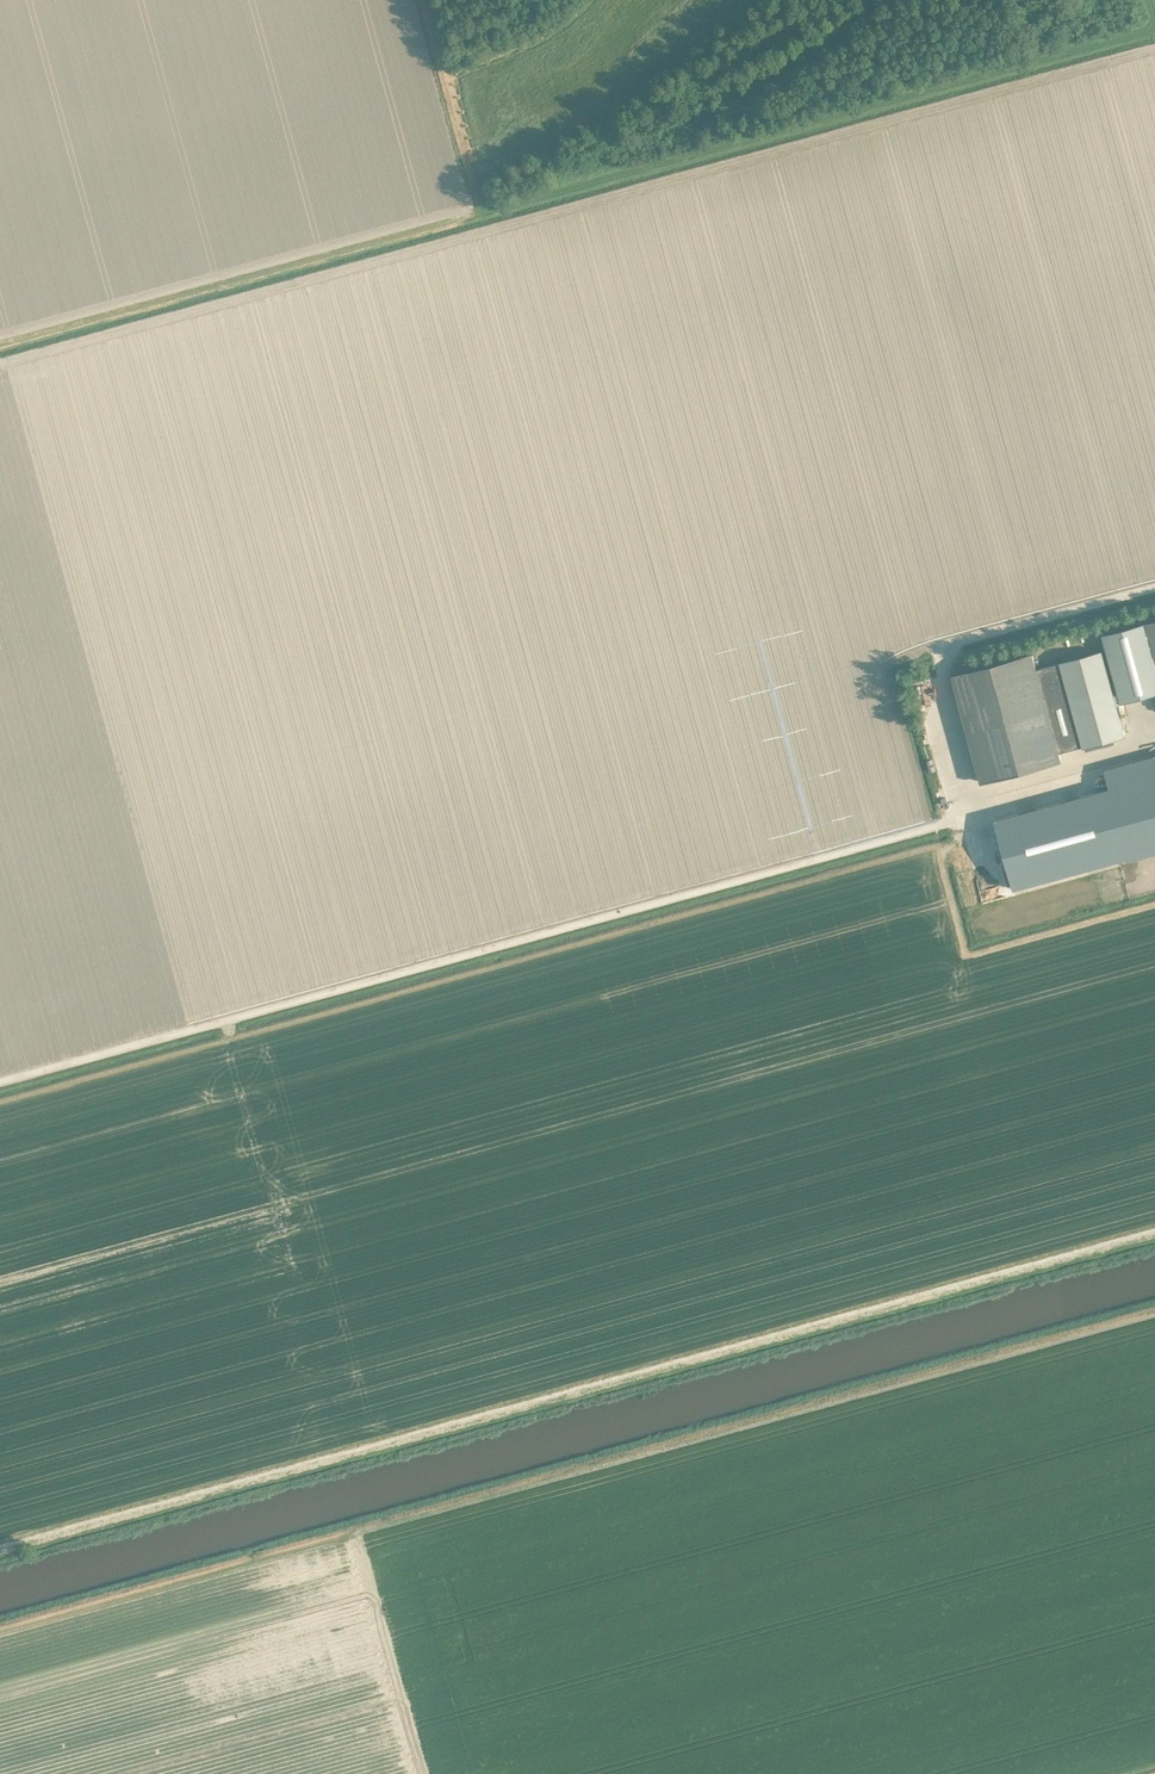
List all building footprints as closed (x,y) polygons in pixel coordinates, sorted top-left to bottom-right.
[(1144,622),(1154,663),(1154,619),(1144,622)] [(1101,634),(1113,679),(1108,680),(1114,702),(1154,691),(1154,663),(1144,622),(1101,634)] [(1122,733),(1114,702),(1108,680),(1100,650),(1055,662),(1078,745),(1122,733)] [(1033,668),(1029,653),(946,675),(976,783),(1058,761),(1055,751),(1033,668)] [(1055,662),(1033,668),(1055,751),(1078,745),(1055,662)] [(918,673),(904,675),(907,691),(912,690),(911,685),(919,684),(918,673)] [(913,701),(921,701),(922,686),(914,685),(913,701)] [(1126,856),(1154,848),(1154,774),(1107,787),(992,818),(1011,887),(1126,856)]
